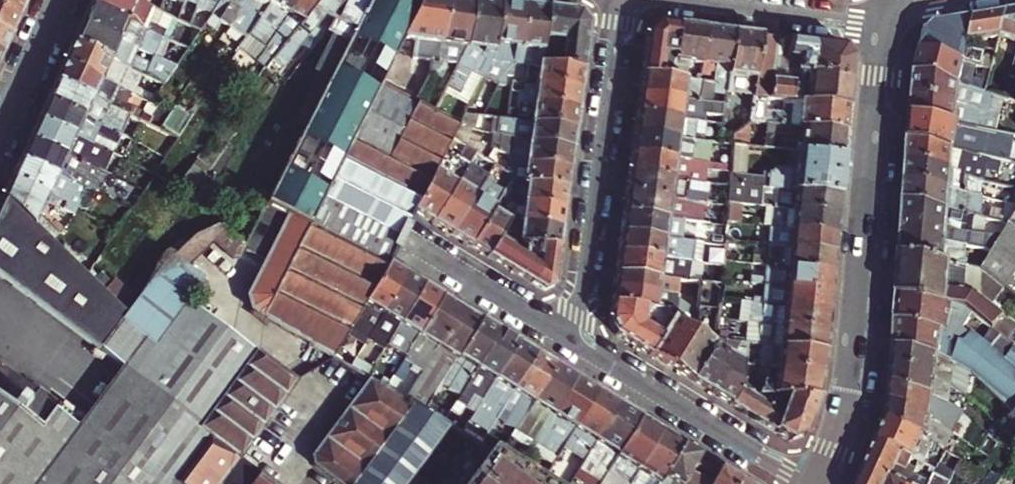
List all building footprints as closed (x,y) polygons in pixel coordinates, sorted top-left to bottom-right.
[(28,0),(0,0),(0,9),(20,18),(28,0)] [(149,32),(158,12),(139,3),(133,0),(94,0),(92,6),(149,32)] [(158,12),(163,0),(141,0),(139,3),(158,12)] [(177,20),(200,31),(204,25),(208,19),(200,16),(206,0),(184,0),(177,20)] [(246,0),(221,0),(220,3),(210,17),(217,22),(223,14),(229,6),(239,10),(246,0)] [(262,14),(271,0),(246,0),(239,10),(251,14),(237,33),(245,38),(262,14)] [(278,27),(298,0),(271,0),(262,14),(245,38),(244,38),(262,50),(259,55),(270,63),(285,42),(277,36),(281,30),(278,27)] [(340,169),(382,88),(386,79),(392,67),(390,67),(402,40),(419,0),(366,0),(317,103),(267,208),(309,228),(324,200),(340,169)] [(334,17),(345,0),(322,0),(294,31),(285,42),(270,63),(268,65),(278,72),(295,50),(306,36),(315,43),(321,34),(334,17)] [(294,31),(322,0),(298,0),(278,27),(281,30),(277,36),(285,42),(294,31)] [(317,103),(366,0),(345,0),(334,17),(321,34),(329,37),(311,73),(317,76),(306,98),(317,103)] [(438,64),(447,0),(419,0),(402,40),(416,42),(413,60),(419,61),(417,91),(409,88),(386,79),(382,88),(417,104),(438,64)] [(464,61),(472,0),(447,0),(438,64),(417,104),(422,106),(434,85),(439,88),(447,76),(451,65),(462,66),(464,61)] [(493,58),(500,3),(479,0),(472,0),(464,61),(462,66),(447,92),(436,112),(449,118),(473,73),(485,78),(493,58)] [(514,60),(517,61),(524,5),(500,3),(493,58),(485,78),(500,85),(505,85),(505,80),(501,80),(502,74),(507,74),(512,75),(514,60)] [(541,64),(544,37),(547,8),(524,5),(517,61),(514,60),(512,75),(507,74),(502,74),(501,80),(505,80),(505,85),(500,85),(510,90),(511,79),(517,79),(528,78),(530,63),(541,64)] [(140,51),(149,32),(92,6),(83,25),(140,51)] [(223,14),(234,19),(239,10),(229,6),(223,14)] [(563,67),(583,70),(589,26),(579,12),(547,8),(544,37),(566,40),(563,67)] [(20,18),(0,9),(0,31),(11,36),(20,18)] [(156,35),(159,28),(165,15),(158,12),(149,32),(156,35)] [(1007,13),(1001,38),(1014,42),(1014,12),(1007,13)] [(1001,38),(1007,13),(974,19),(968,41),(977,40),(977,46),(991,51),(997,53),(1000,39),(1001,38)] [(212,30),(217,22),(210,17),(208,19),(204,25),(212,30)] [(967,52),(968,41),(974,19),(959,22),(935,26),(924,36),(920,52),(982,68),(992,71),(997,53),(991,51),(989,58),(967,52)] [(644,73),(674,78),(679,26),(661,24),(649,33),(644,73)] [(137,57),(140,51),(83,25),(74,45),(141,75),(165,86),(177,67),(156,58),(153,64),(150,70),(135,63),(137,57)] [(690,62),(703,63),(707,30),(679,26),(674,78),(688,80),(690,62)] [(188,49),(194,40),(171,30),(169,32),(159,28),(156,35),(188,49)] [(714,83),(728,85),(734,33),(707,30),(703,63),(717,65),(714,83)] [(11,36),(0,31),(0,53),(3,55),(11,36)] [(147,54),(150,48),(156,35),(149,32),(140,51),(147,54)] [(227,47),(236,52),(244,38),(245,38),(237,33),(236,32),(227,47)] [(751,118),(754,98),(761,36),(734,33),(728,85),(726,106),(725,115),(751,118)] [(295,50),(304,57),(315,43),(306,36),(295,50)] [(851,82),(831,80),(831,75),(781,70),(782,64),(776,63),(778,38),(761,36),(754,98),(769,99),(780,100),(849,107),(851,82)] [(831,80),(851,82),(854,57),(846,46),(778,38),(776,63),(782,64),(781,70),(831,75),(831,80)] [(122,90),(132,95),(141,75),(74,45),(65,64),(122,90)] [(156,58),(177,67),(182,59),(165,52),(158,51),(150,48),(147,54),(156,58)] [(989,82),(979,79),(982,68),(920,52),(915,74),(935,77),(986,94),(989,82)] [(135,63),(150,70),(153,64),(137,57),(135,63)] [(419,61),(413,60),(409,88),(417,91),(419,61)] [(537,83),(580,90),(583,70),(563,67),(541,64),(530,63),(528,78),(517,79),(511,79),(510,90),(526,92),(528,82),(537,83)] [(116,102),(122,90),(65,64),(56,84),(110,109),(133,119),(163,132),(165,127),(142,114),(127,107),(116,102)] [(715,104),(726,106),(728,85),(714,83),(706,82),(701,81),(697,81),(688,80),(674,78),(644,73),(641,94),(684,100),(700,102),(699,107),(705,108),(706,103),(715,104)] [(988,114),(993,96),(986,94),(935,77),(915,74),(913,95),(957,105),(975,110),(982,112),(978,129),(1002,134),(1006,118),(988,114)] [(534,104),(578,110),(580,90),(537,83),(528,82),(526,92),(510,90),(507,106),(523,109),(524,102),(534,104)] [(106,118),(110,109),(56,84),(47,103),(119,135),(116,141),(121,143),(124,138),(128,128),(106,118)] [(422,106),(436,112),(447,92),(439,88),(434,85),(422,106)] [(402,239),(417,212),(449,150),(455,138),(462,124),(449,118),(436,112),(422,106),(417,104),(382,88),(340,169),(324,200),(402,239)] [(116,102),(127,107),(132,95),(122,90),(116,102)] [(638,114),(681,120),(684,100),(641,94),(638,114)] [(975,110),(974,117),(957,113),(957,105),(913,95),(911,116),(978,129),(982,112),(975,110)] [(761,124),(847,132),(849,107),(780,100),(779,108),(785,109),(785,115),(767,112),(769,99),(754,98),(751,118),(750,123),(761,124)] [(697,122),(698,114),(699,107),(700,102),(684,100),(681,120),(697,122)] [(505,120),(575,129),(578,110),(534,104),(524,102),(523,109),(507,107),(505,120)] [(116,141),(119,135),(47,103),(39,122),(93,146),(97,139),(118,148),(125,151),(130,141),(124,138),(121,143),(116,141)] [(724,126),(725,115),(726,106),(715,104),(712,124),(724,126)] [(128,128),(133,119),(110,109),(106,118),(128,128)] [(471,126),(487,131),(489,118),(467,114),(462,124),(471,126)] [(702,135),(696,135),(698,122),(697,122),(681,120),(638,114),(635,133),(696,142),(695,148),(700,148),(701,142),(702,135)] [(1014,150),(1014,137),(1002,134),(978,129),(911,116),(909,141),(979,156),(982,143),(1014,150)] [(531,144),(572,149),(575,129),(505,120),(503,120),(500,135),(531,144)] [(107,159),(109,154),(93,146),(39,122),(30,141),(84,166),(89,157),(117,169),(120,171),(125,160),(114,156),(112,161),(107,159)] [(734,146),(748,148),(750,123),(734,135),(734,146)] [(455,138),(466,145),(469,136),(471,126),(462,124),(455,138)] [(799,153),(844,157),(847,132),(761,124),(759,149),(788,151),(799,153)] [(633,153),(707,163),(710,144),(701,142),(700,148),(695,148),(696,142),(635,133),(633,153)] [(721,145),(734,146),(734,135),(722,134),(721,145)] [(526,163),(570,169),(572,149),(531,144),(500,135),(499,150),(517,159),(526,163)] [(109,154),(114,156),(118,148),(97,139),(93,146),(109,154)] [(98,177),(100,173),(84,166),(30,141),(22,160),(76,185),(81,174),(101,183),(100,185),(108,189),(113,179),(105,175),(103,179),(98,177)] [(976,169),(999,174),(1001,161),(979,156),(909,141),(907,161),(950,170),(958,172),(973,179),(976,169)] [(417,212),(434,223),(472,164),(449,150),(417,212)] [(786,169),(797,170),(799,153),(788,151),(786,169)] [(630,173),(704,184),(706,169),(732,173),(732,167),(707,163),(633,153),(630,173)] [(760,188),(840,195),(844,157),(799,153),(797,170),(786,169),(786,171),(776,170),(771,174),(764,174),(763,180),(731,176),(729,204),(742,206),(758,207),(760,188)] [(113,179),(117,169),(89,157),(84,166),(100,173),(105,175),(113,179)] [(512,181),(523,183),(526,163),(517,159),(516,167),(516,176),(512,181)] [(88,190),(76,185),(22,160),(13,179),(67,204),(72,194),(84,199),(88,190)] [(978,181),(973,179),(958,172),(950,170),(907,161),(906,181),(976,195),(978,181)] [(523,183),(567,189),(570,169),(526,163),(523,183)] [(434,223),(452,235),(486,181),(490,175),(472,164),(434,223)] [(700,204),(702,204),(704,184),(630,173),(627,193),(700,204)] [(96,194),(100,185),(101,183),(81,174),(76,185),(88,190),(96,194)] [(63,212),(67,204),(13,179),(4,200),(36,229),(41,217),(47,205),(55,208),(63,212)] [(140,203),(146,194),(113,179),(108,189),(140,203)] [(452,235),(471,246),(493,212),(505,193),(486,181),(452,235)] [(515,202),(564,208),(567,189),(523,183),(512,181),(510,186),(512,186),(511,196),(516,197),(515,202)] [(981,218),(983,197),(976,195),(906,181),(904,201),(978,217),(981,218)] [(768,208),(838,215),(840,195),(760,188),(758,207),(768,208)] [(700,204),(627,193),(624,213),(683,221),(697,223),(700,204)] [(76,217),(78,213),(84,199),(72,194),(67,204),(63,212),(76,217)] [(239,460),(295,382),(183,302),(195,275),(174,262),(143,304),(133,318),(92,280),(36,229),(4,200),(0,208),(0,279),(1,280),(0,281),(0,282),(119,373),(156,402),(112,463),(75,434),(53,417),(57,411),(0,367),(0,483),(271,483),(239,460)] [(975,234),(978,217),(904,201),(903,220),(946,229),(975,234)] [(522,223),(562,229),(564,208),(515,202),(515,206),(509,206),(507,221),(510,222),(514,222),(522,223)] [(728,224),(740,225),(742,206),(729,204),(728,224)] [(41,217),(49,221),(55,208),(47,205),(41,217)] [(770,228),(836,235),(838,215),(768,208),(766,228),(770,228)] [(488,257),(501,236),(510,222),(507,221),(493,212),(471,246),(488,257)] [(621,233),(681,241),(683,221),(624,213),(621,233)] [(1003,238),(975,234),(946,229),(903,220),(900,257),(953,265),(963,267),(970,268),(971,262),(967,262),(970,247),(995,251),(1003,238)] [(512,240),(519,243),(522,223),(514,222),(512,240)] [(534,245),(559,249),(562,229),(522,223),(519,243),(521,244),(526,244),(530,245),(534,245)] [(1011,224),(1010,224),(1003,238),(995,251),(984,271),(1014,295),(1014,226),(1011,224)] [(769,247),(835,253),(836,235),(770,228),(769,240),(763,239),(762,246),(769,247)] [(680,248),(681,241),(621,233),(619,253),(694,263),(697,243),(685,242),(684,249),(680,248)] [(533,286),(536,266),(532,264),(522,257),(524,250),(526,244),(521,244),(519,243),(512,240),(501,236),(488,257),(533,286)] [(545,293),(553,288),(559,249),(534,245),(532,264),(536,266),(533,286),(545,293)] [(725,267),(727,247),(712,245),(709,265),(725,267)] [(767,267),(833,273),(835,253),(769,247),(767,267)] [(687,282),(692,283),(694,263),(619,253),(616,272),(680,281),(687,282)] [(976,292),(951,288),(953,265),(900,257),(897,296),(967,308),(974,313),(993,329),(998,333),(1007,340),(1014,330),(1014,323),(976,292)] [(369,332),(380,314),(404,275),(388,265),(363,303),(352,322),(369,332)] [(133,318),(143,304),(100,266),(92,280),(133,318)] [(765,286),(831,292),(833,273),(767,267),(766,278),(747,276),(746,284),(765,286)] [(614,288),(678,297),(680,281),(616,272),(614,288)] [(392,334),(398,324),(422,286),(404,275),(380,314),(369,332),(366,337),(376,343),(379,338),(387,343),(392,334)] [(650,356),(671,369),(696,328),(702,284),(692,283),(687,282),(682,323),(674,319),(650,356)] [(671,369),(692,381),(715,344),(707,339),(710,335),(712,318),(722,318),(723,301),(724,287),(702,284),(696,328),(671,369)] [(403,358),(404,357),(440,297),(422,286),(398,324),(392,334),(402,340),(394,353),(403,358)] [(753,304),(829,311),(831,292),(765,286),(764,297),(753,296),(753,304)] [(612,303),(676,312),(678,297),(614,288),(612,303)] [(971,335),(964,329),(974,313),(967,308),(897,296),(895,321),(944,330),(942,339),(965,343),(971,335)] [(404,357),(423,368),(459,309),(440,297),(404,357)] [(615,334),(650,356),(674,319),(675,317),(676,312),(612,303),(609,321),(615,334)] [(807,329),(827,331),(829,311),(753,304),(744,303),(742,322),(749,323),(807,329)] [(427,405),(456,358),(478,321),(459,309),(423,368),(402,402),(421,415),(427,405)] [(458,396),(475,370),(497,332),(478,321),(456,358),(463,363),(447,389),(458,396)] [(1007,340),(998,333),(988,345),(983,342),(975,335),(971,335),(965,343),(942,339),(944,330),(895,321),(893,347),(938,355),(971,372),(988,388),(1014,414),(1014,346),(1007,340)] [(763,346),(825,352),(827,331),(807,329),(749,323),(746,344),(750,345),(763,346)] [(983,342),(988,345),(998,333),(993,329),(983,342)] [(477,408),(493,381),(516,343),(497,332),(475,370),(482,374),(466,401),(477,408)] [(724,377),(721,375),(733,356),(738,348),(741,343),(728,341),(718,339),(715,344),(692,381),(714,395),(724,377)] [(496,419),(535,355),(516,343),(493,381),(500,385),(484,411),(496,419)] [(731,405),(738,393),(743,379),(747,365),(748,366),(750,345),(746,344),(741,343),(738,348),(733,356),(721,375),(724,377),(714,395),(731,405)] [(778,368),(821,371),(825,352),(763,346),(761,362),(760,367),(778,368)] [(988,388),(971,372),(938,355),(893,347),(892,366),(936,377),(949,385),(953,374),(971,384),(982,395),(988,388)] [(346,369),(364,380),(373,366),(355,355),(346,369)] [(514,430),(530,403),(553,366),(535,355),(496,419),(514,430)] [(366,381),(383,391),(391,377),(373,366),(364,380),(366,381)] [(535,443),(552,416),(574,379),(553,366),(530,403),(539,408),(518,443),(531,450),(535,443)] [(932,398),(941,403),(949,385),(936,377),(892,366),(891,385),(932,398)] [(774,395),(816,399),(821,371),(778,368),(775,382),(743,379),(738,393),(747,393),(774,395)] [(458,396),(466,401),(482,374),(475,370),(458,396)] [(75,434),(112,463),(156,402),(119,373),(75,434)] [(561,450),(596,392),(574,379),(552,416),(535,443),(544,448),(557,456),(561,450)] [(333,483),(406,483),(425,459),(446,430),(440,426),(421,415),(402,402),(383,391),(366,381),(309,458),(311,468),(333,483)] [(477,408),(484,411),(500,385),(493,381),(477,408)] [(963,416),(958,413),(941,403),(932,398),(891,385),(889,402),(929,418),(944,426),(954,433),(963,416)] [(583,463),(595,443),(618,405),(596,392),(561,450),(583,463)] [(790,441),(804,435),(816,399),(774,395),(773,401),(782,402),(781,413),(747,393),(738,393),(731,405),(790,441)] [(457,415),(468,422),(477,408),(466,401),(457,415)] [(944,450),(954,433),(944,426),(929,418),(889,402),(888,420),(928,439),(940,447),(944,450)] [(510,437),(518,443),(539,408),(530,403),(514,430),(510,437)] [(421,415),(440,426),(446,416),(427,405),(421,415)] [(602,479),(614,458),(639,418),(618,405),(595,443),(604,448),(587,474),(600,482),(602,479)] [(484,411),(475,426),(487,434),(496,419),(484,411)] [(660,431),(639,418),(614,458),(624,464),(612,483),(628,483),(660,431)] [(1013,419),(1007,431),(1005,434),(1014,441),(1014,420),(1013,419)] [(935,454),(940,447),(928,439),(888,420),(878,442),(914,460),(921,463),(924,465),(930,452),(935,454)] [(657,483),(681,444),(660,431),(628,483),(643,483),(648,477),(657,483)] [(981,453),(990,460),(999,444),(988,435),(979,451),(981,453)] [(905,473),(908,467),(909,468),(910,467),(914,460),(878,442),(858,483),(904,483),(892,478),(897,468),(905,473)] [(579,469),(587,474),(604,448),(595,443),(583,463),(579,469)] [(698,454),(681,444),(657,483),(680,483),(698,454)] [(963,468),(965,463),(947,451),(941,462),(956,471),(959,466),(963,468)] [(496,460),(484,453),(462,483),(536,483),(496,460)] [(698,454),(680,483),(747,483),(698,454)] [(610,483),(612,483),(624,464),(614,458),(602,479),(610,483)] [(425,459),(406,483),(458,483),(425,459)] [(956,471),(976,483),(981,474),(965,463),(963,468),(959,466),(956,471)] [(934,476),(931,474),(933,470),(924,465),(922,469),(918,467),(917,471),(909,483),(930,483),(934,476)] [(904,483),(909,483),(917,471),(910,467),(909,468),(908,467),(905,473),(897,468),(892,478),(904,483)] [(1004,476),(1000,473),(997,478),(994,483),(988,481),(986,483),(999,483),(1004,476)] [(988,481),(994,483),(997,478),(991,475),(988,481)] [(950,483),(934,476),(930,483),(950,483)]
